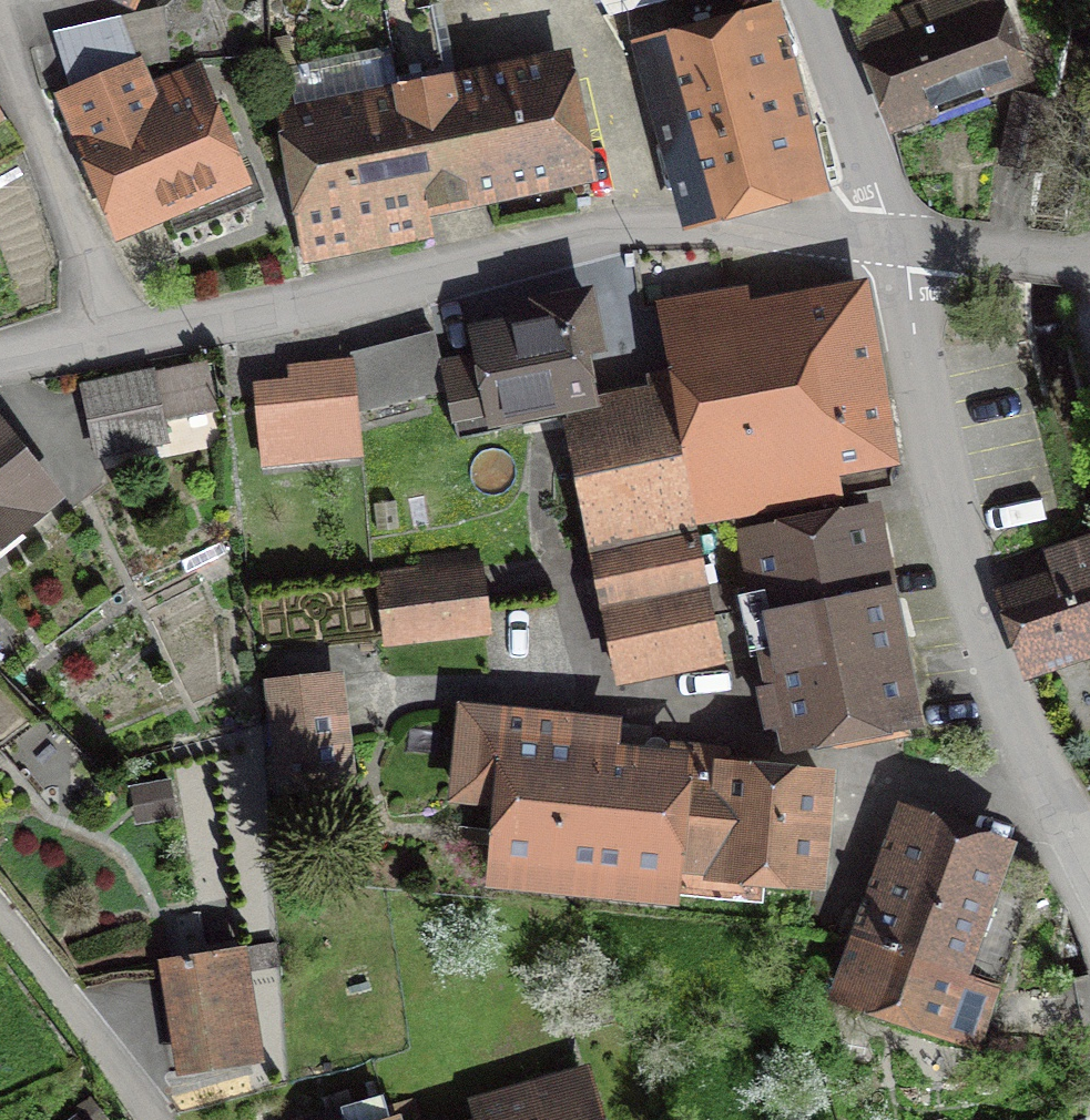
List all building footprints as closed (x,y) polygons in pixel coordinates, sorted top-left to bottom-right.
[(608,15),(670,0),(600,0),(608,15)] [(854,31),(891,125),(1027,73),(999,0),(935,0),(854,31)] [(386,16),(402,99),(422,201),(576,171),(556,69),(448,90),(432,7),(386,16)] [(57,36),(73,90),(138,64),(158,62),(159,12),(57,36)] [(428,234),(422,201),(402,99),(386,16),(367,19),(374,56),(270,76),(305,257),(428,234)] [(759,26),(660,54),(702,204),(802,178),(759,26)] [(149,89),(138,64),(73,90),(62,94),(116,225),(240,172),(198,69),(149,89)] [(481,359),(441,367),(456,439),(499,431),(496,416),(590,397),(581,353),(596,350),(586,297),(538,306),(541,324),(477,336),(481,359)] [(700,520),(725,515),(837,495),(832,464),(886,455),(858,304),(799,315),(799,320),(668,344),(700,520)] [(427,337),(350,358),(351,369),(355,408),(439,388),(434,369),(427,337)] [(216,360),(85,388),(98,451),(164,437),(159,414),(204,405),(203,401),(220,397),(216,360)] [(257,396),(264,463),(349,454),(345,419),(356,418),(355,408),(351,369),(291,375),(292,392),(257,396)] [(586,516),(593,549),(695,530),(670,416),(571,436),(586,516)] [(51,494),(0,431),(0,535),(51,494)] [(838,501),(837,495),(725,515),(731,546),(755,541),(764,585),(740,590),(752,652),(777,647),(784,685),(764,689),(771,724),(791,720),(795,736),(829,729),(833,747),(906,733),(903,715),(906,714),(867,517),(842,522),(838,501)] [(695,530),(593,549),(618,674),(720,654),(695,530)] [(1033,655),(1089,635),(1089,540),(1050,554),(1057,576),(1011,592),(1033,655)] [(465,570),(377,581),(383,637),(471,626),(465,570)] [(302,781),(345,776),(333,676),(267,684),(275,750),(298,747),(299,761),(293,761),(294,773),(301,772),(302,781)] [(501,796),(494,877),(669,893),(672,860),(814,874),(823,781),(764,775),(765,763),(727,759),(728,748),(672,743),(670,762),(608,756),(611,726),(465,712),(457,791),(501,796)] [(873,935),(849,1003),(943,1036),(982,1037),(1041,870),(913,823),(884,903),(868,897),(857,929),(873,935)] [(181,958),(198,1068),(253,1060),(235,949),(181,958)] [(581,1073),(524,1089),(532,1118),(524,1119),(594,1119),(581,1073)] [(412,1100),(386,1108),(382,1095),(303,1119),(417,1119),(412,1100)]
